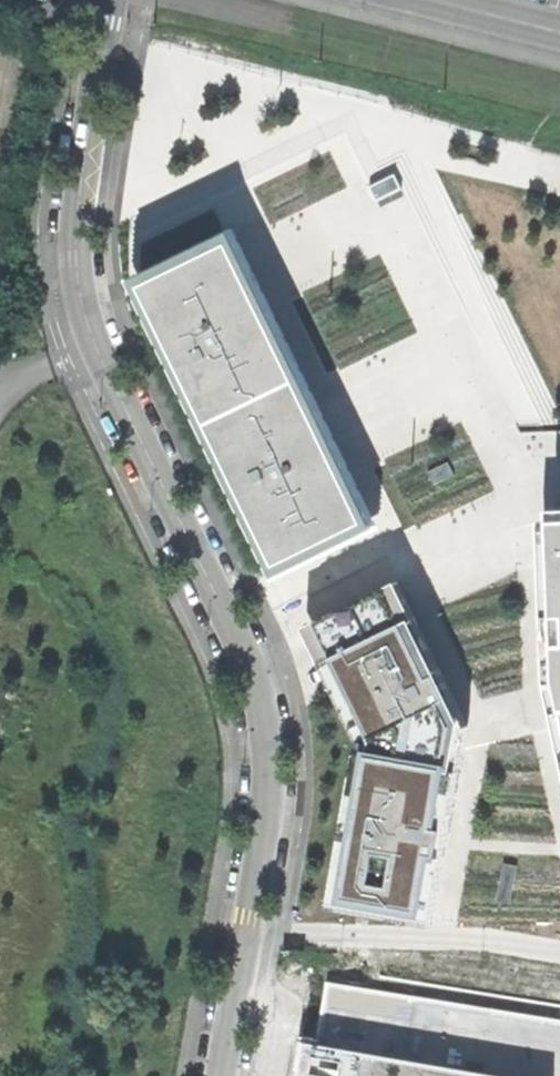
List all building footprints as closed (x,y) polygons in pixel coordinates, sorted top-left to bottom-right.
[(396,174),(370,187),(377,202),(403,189),(396,174)] [(235,230),(133,280),(277,577),(379,528),(342,450),(279,320),(235,230)] [(450,462),(429,472),(435,484),(456,474),(450,462)] [(543,520),(546,601),(549,680),(559,732),(559,520),(554,520),(543,520)] [(400,581),(306,627),(362,741),(333,906),(435,924),(450,839),(470,726),(442,669),(400,581)] [(505,863),(497,901),(511,903),(518,865),(505,863)] [(305,1041),(299,1075),(506,1075),(305,1041)]
